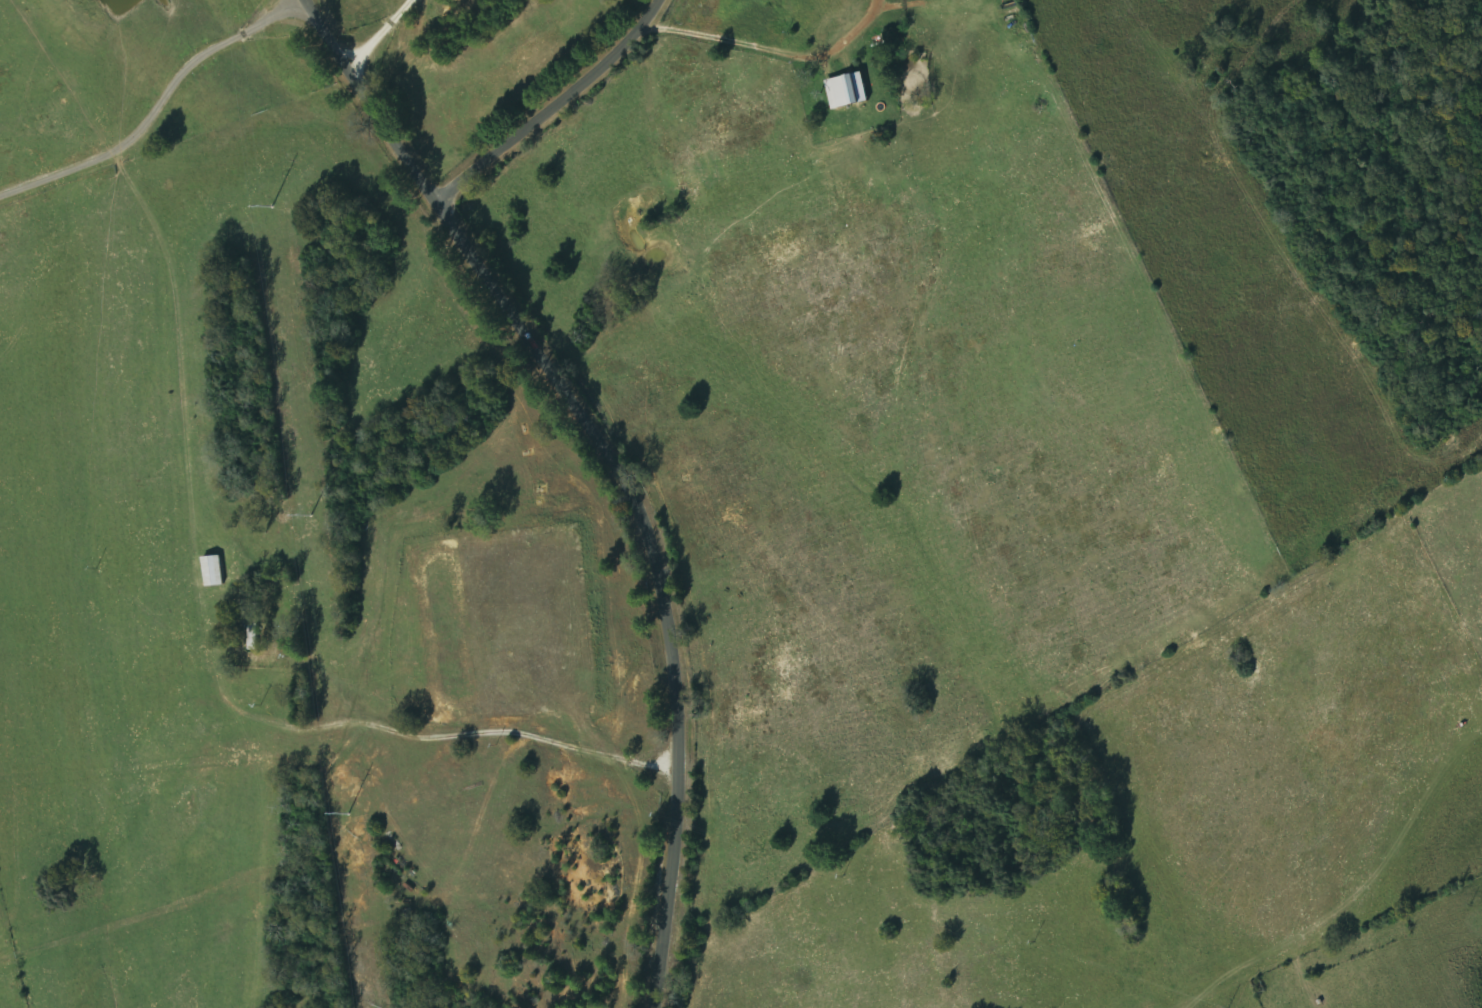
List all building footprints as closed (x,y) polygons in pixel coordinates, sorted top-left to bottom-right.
[(827,80),(833,110),(870,102),(865,73),(827,80)] [(204,556),(206,586),(224,585),(222,555),(204,556)]
